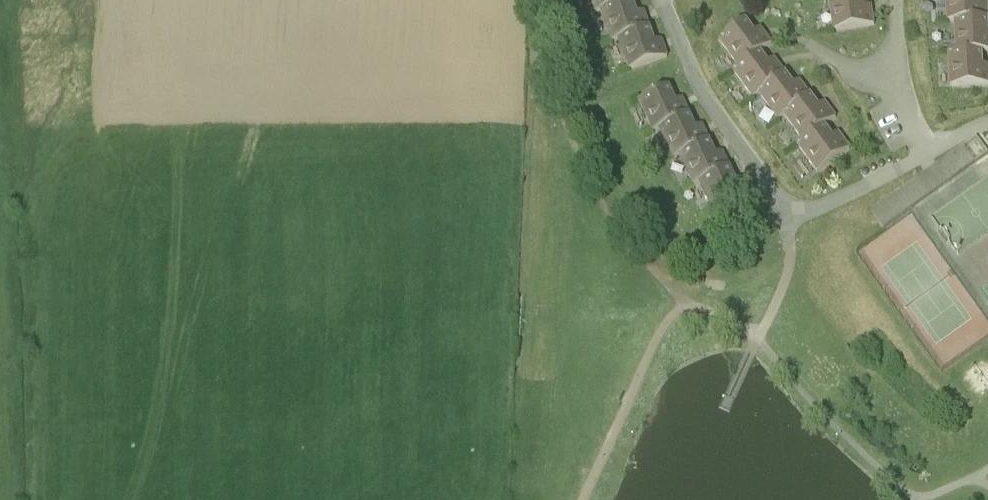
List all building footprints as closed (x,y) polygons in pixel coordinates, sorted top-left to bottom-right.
[(602,11),(633,0),(590,0),(595,13),(602,11)] [(612,42),(619,39),(650,29),(647,19),(640,22),(639,19),(633,0),(602,11),(612,42)] [(834,30),(874,24),(873,15),(865,16),(865,12),(863,0),(830,0),(834,30)] [(948,21),(955,21),(987,20),(987,18),(987,10),(981,11),(980,6),(980,0),(947,0),(948,21)] [(955,21),(957,52),(982,52),(987,52),(987,20),(955,21)] [(746,21),(719,41),(739,67),(760,53),(772,45),(766,36),(761,40),(758,37),(746,21)] [(650,29),(619,39),(630,70),(668,57),(664,48),(658,50),(656,47),(650,29)] [(949,53),(951,87),(987,85),(987,75),(984,76),(984,72),(982,52),(957,52),(949,53)] [(739,67),(733,71),(753,98),(759,95),(787,76),(780,67),(774,71),(771,67),(760,53),(739,67)] [(787,76),(759,95),(779,120),(784,116),(812,98),(805,88),(799,93),(797,89),(787,76)] [(653,132),(660,129),(690,115),(686,106),(679,109),(678,106),(669,87),(639,101),(653,132)] [(812,98),(784,116),(803,141),(824,126),(836,117),(830,110),(825,114),(822,110),(812,98)] [(673,158),(680,155),(710,141),(706,133),(699,136),(698,132),(690,115),(660,129),(673,158)] [(803,141),(797,145),(818,172),(850,148),(844,140),(838,144),(837,142),(824,126),(803,141)] [(694,185),(700,182),(730,169),(726,159),(719,163),(718,159),(710,141),(680,155),(694,185)] [(730,169),(700,182),(714,212),(750,195),(746,186),(740,189),(738,185),(730,169)]
